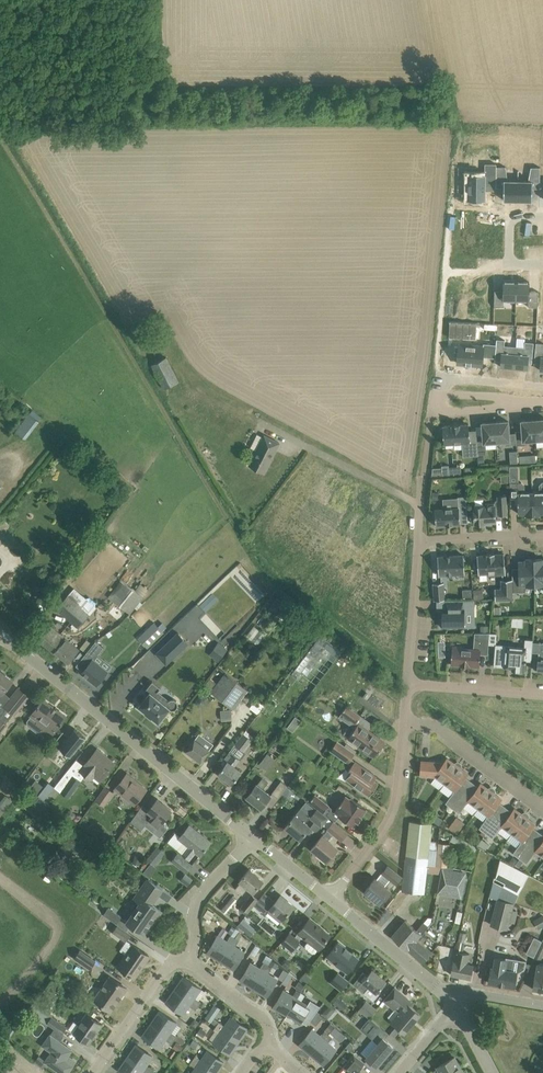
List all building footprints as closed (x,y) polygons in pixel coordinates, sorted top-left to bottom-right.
[(468,183),(468,191),(469,191),(468,199),(484,199),(484,187),(495,187),(495,190),(496,190),(496,163),(485,163),(485,175),(469,175),(469,183),(468,183)] [(496,166),(496,187),(504,188),(503,200),(518,200),(518,180),(508,180),(506,166),(497,166),(496,166)] [(518,180),(518,200),(532,200),(532,188),(540,188),(540,168),(540,167),(531,167),(528,180),(518,180)] [(494,305),(494,306),(503,306),(504,300),(516,300),(516,281),(503,281),(503,290),(502,290),(494,290),(494,305)] [(516,281),(516,300),(528,300),(528,307),(537,307),(538,307),(538,295),(538,291),(531,291),(529,290),(530,281),(516,281)] [(452,325),(451,340),(477,343),(478,327),(452,325)] [(495,358),(495,360),(499,360),(501,360),(501,366),(514,368),(516,346),(504,345),(505,340),(505,339),(497,339),(496,344),(495,358)] [(516,346),(514,368),(527,369),(528,363),(532,363),(534,342),(525,341),(524,346),(524,347),(516,346)] [(542,370),(542,343),(536,342),(534,363),(541,364),(540,370),(542,370)] [(458,344),(457,363),(482,365),(483,357),(483,355),(494,356),(493,357),(495,358),(496,344),(483,343),(483,346),(458,344)] [(152,364),(164,389),(179,381),(166,357),(152,364)] [(29,413),(15,430),(25,438),(39,420),(29,413)] [(534,420),(536,439),(542,439),(542,419),(534,420)] [(536,439),(534,420),(521,421),(523,440),(536,439)] [(505,445),(510,444),(508,421),(495,422),(497,441),(505,441),(505,445)] [(486,442),(497,441),(495,422),(482,423),(483,435),(476,435),(478,455),(487,454),(486,442)] [(468,423),(442,425),(442,427),(440,427),(441,435),(443,435),(444,444),(462,443),(463,456),(478,454),(477,440),(470,441),(468,423)] [(249,465),(264,473),(270,462),(269,462),(270,460),(271,460),(280,443),(264,435),(263,437),(257,434),(251,447),(256,450),(249,465)] [(542,481),(539,484),(539,491),(532,491),(533,515),(540,515),(540,513),(542,513),(542,481)] [(525,515),(533,515),(532,491),(525,491),(525,485),(522,482),(510,482),(511,501),(518,501),(518,513),(525,513),(525,515)] [(474,506),(475,523),(496,522),(496,514),(499,514),(499,515),(507,514),(506,495),(498,495),(498,499),(496,499),(495,503),(485,503),(485,505),(474,506)] [(458,507),(435,509),(435,513),(434,514),(434,521),(436,521),(436,526),(460,524),(460,514),(467,514),(466,496),(458,497),(458,507)] [(479,573),(488,573),(488,575),(505,574),(504,553),(494,554),(494,552),(487,553),(487,554),(477,555),(479,573)] [(437,556),(439,575),(465,573),(464,555),(437,556)] [(519,579),(512,579),(512,582),(512,591),(523,591),(525,586),(531,588),(535,588),(535,585),(534,559),(525,559),(525,561),(519,561),(519,579)] [(534,559),(535,585),(542,585),(542,560),(542,559),(534,559)] [(238,567),(199,605),(225,632),(264,594),(238,567)] [(109,597),(130,613),(144,595),(124,579),(109,597)] [(433,583),(435,600),(445,599),(443,582),(433,583)] [(513,599),(512,591),(512,582),(502,582),(502,589),(496,589),(496,599),(513,599)] [(81,596),(84,593),(75,586),(68,595),(57,608),(79,627),(96,608),(81,596)] [(482,589),(463,588),(463,597),(474,597),(482,598),(482,589)] [(450,609),(442,609),(442,618),(440,618),(440,626),(464,626),(464,609),(474,609),(474,600),(449,600),(450,609)] [(54,653),(55,652),(69,663),(80,649),(48,623),(36,639),(54,653)] [(253,625),(247,636),(253,639),(258,628),(253,625)] [(145,631),(138,638),(148,647),(154,641),(145,631)] [(156,653),(166,664),(188,643),(178,632),(156,653)] [(489,639),(489,644),(495,645),(495,644),(496,644),(497,633),(490,633),(489,639)] [(479,666),(480,654),(488,654),(489,644),(489,639),(481,638),(480,649),(464,648),(465,647),(452,646),(451,663),(461,664),(461,665),(469,666),(469,665),(479,666)] [(512,669),(524,670),(525,661),(526,661),(526,660),(531,661),(532,651),(533,642),(533,639),(532,639),(532,640),(526,640),(525,647),(507,646),(508,645),(496,644),(495,644),(495,645),(494,666),(507,667),(512,668),(512,669)] [(101,643),(84,664),(90,669),(85,675),(101,688),(113,673),(99,662),(109,650),(101,643)] [(222,645),(213,657),(219,661),(227,649),(222,645)] [(3,692),(12,681),(0,671),(0,695),(3,692)] [(211,692),(233,709),(248,690),(225,673),(211,692)] [(139,706),(146,711),(145,712),(151,717),(152,716),(159,721),(160,720),(161,721),(166,715),(165,713),(169,708),(172,709),(174,709),(177,708),(178,706),(178,703),(177,700),(174,699),(171,699),(168,700),(165,704),(155,696),(161,688),(152,681),(144,692),(148,695),(139,706)] [(10,697),(3,706),(6,708),(13,714),(14,715),(23,704),(12,695),(10,697)] [(32,716),(29,721),(29,724),(32,726),(35,725),(37,723),(43,728),(41,731),(42,731),(50,737),(66,716),(43,698),(31,714),(31,715),(32,716)] [(366,750),(365,751),(371,756),(372,755),(375,757),(376,754),(378,755),(382,749),(381,748),(385,742),(357,721),(361,715),(347,705),(339,716),(354,728),(348,737),(366,750)] [(221,709),(222,720),(232,719),(231,708),(221,709)] [(301,720),(295,715),(292,720),(298,725),(301,720)] [(63,731),(46,753),(52,758),(60,747),(71,756),(86,737),(75,728),(69,735),(63,731)] [(244,732),(235,744),(245,751),(253,740),(244,732)] [(186,750),(201,761),(213,743),(199,733),(186,750)] [(351,770),(346,778),(370,795),(378,783),(373,780),(376,776),(355,761),(351,758),(355,753),(337,740),(330,750),(348,763),(352,765),(349,769),(351,770)] [(103,754),(97,749),(84,765),(80,770),(91,778),(94,775),(101,780),(114,764),(102,755),(103,754)] [(260,762),(268,769),(276,758),(268,752),(260,762)] [(235,766),(240,759),(233,753),(218,773),(232,784),(241,771),(235,766)] [(434,776),(444,783),(458,765),(447,758),(444,762),(421,760),(420,774),(434,776)] [(446,803),(452,808),(472,781),(466,777),(468,773),(458,765),(444,783),(454,790),(453,794),(446,803)] [(54,786),(60,791),(73,774),(67,770),(54,786)] [(69,797),(81,780),(73,774),(60,791),(69,797)] [(135,782),(136,781),(127,774),(115,788),(134,804),(145,790),(135,782)] [(272,791),(273,792),(271,794),(263,789),(268,782),(262,778),(257,784),(247,796),(261,807),(266,801),(273,806),(289,785),(281,779),(272,791)] [(468,801),(478,808),(491,791),(481,783),(478,786),(472,781),(452,808),(459,813),(466,803),(468,801)] [(38,794),(45,799),(54,786),(48,782),(44,786),(38,794)] [(96,799),(105,805),(115,791),(105,784),(96,799)] [(21,803),(39,817),(50,802),(32,789),(21,803)] [(478,808),(474,813),(484,821),(479,828),(486,833),(506,807),(499,802),(502,798),(491,791),(478,808)] [(11,798),(4,794),(0,802),(0,818),(11,798)] [(309,802),(317,808),(323,813),(329,805),(315,794),(309,802)] [(338,815),(339,816),(354,826),(358,821),(362,817),(361,816),(366,809),(351,798),(350,799),(346,795),(335,810),(335,811),(339,814),(338,815)] [(162,803),(159,800),(160,800),(158,798),(149,810),(143,805),(143,804),(131,821),(142,830),(145,825),(153,831),(157,825),(158,826),(171,809),(162,802),(162,803)] [(417,801),(413,806),(423,813),(426,808),(417,801)] [(328,817),(323,813),(317,808),(311,815),(302,807),(296,814),(295,814),(285,826),(300,838),(310,826),(306,823),(311,817),(322,826),(328,817)] [(503,827),(512,834),(525,816),(515,808),(512,811),(506,807),(486,833),(493,838),(500,829),(503,827)] [(434,812),(429,818),(439,825),(443,819),(434,812)] [(513,853),(520,858),(539,832),(533,827),(536,823),(525,816),(512,834),(522,841),(520,844),(513,853)] [(328,828),(312,848),(327,860),(337,848),(328,840),(334,833),(341,839),(347,833),(333,821),(328,828)] [(410,821),(406,855),(428,858),(430,840),(432,823),(410,821)] [(452,822),(448,828),(457,833),(461,828),(452,822)] [(188,826),(179,838),(183,842),(177,848),(183,853),(182,854),(189,859),(196,852),(200,855),(211,842),(201,833),(199,835),(188,826)] [(542,857),(542,834),(539,832),(520,858),(523,861),(526,863),(533,853),(536,851),(542,857)] [(72,847),(77,851),(83,849),(84,843),(79,838),(73,841),(72,847)] [(482,839),(478,843),(485,849),(489,844),(482,839)] [(438,842),(436,865),(443,865),(447,866),(450,844),(438,842)] [(151,862),(162,848),(157,845),(146,859),(147,859),(140,868),(144,872),(151,862)] [(166,851),(162,848),(151,862),(155,865),(166,851)] [(133,862),(140,865),(143,857),(136,854),(133,862)] [(172,861),(187,872),(192,865),(177,854),(172,861)] [(406,855),(402,890),(424,893),(427,872),(428,864),(428,858),(406,855)] [(513,856),(509,861),(514,864),(518,859),(513,856)] [(500,859),(495,877),(505,882),(503,886),(518,894),(528,874),(500,859)] [(375,878),(365,891),(380,903),(391,890),(390,890),(396,883),(402,876),(388,865),(377,879),(375,878)] [(441,874),(438,892),(461,896),(466,873),(453,870),(453,867),(447,866),(443,865),(442,868),(441,874)] [(236,888),(242,894),(248,887),(253,892),(263,880),(249,869),(240,880),(241,881),(236,888)] [(186,873),(180,880),(188,885),(193,879),(186,873)] [(135,897),(141,902),(133,913),(135,914),(130,923),(136,928),(145,934),(161,911),(152,904),(163,889),(154,882),(148,878),(135,897)] [(241,905),(249,912),(259,899),(252,892),(241,905)] [(255,904),(266,914),(270,909),(283,919),(294,905),(281,895),(274,903),(264,894),(265,893),(265,892),(255,904)] [(222,908),(226,912),(238,897),(233,894),(222,908)] [(497,899),(490,924),(507,929),(509,921),(515,922),(518,911),(512,909),(514,903),(497,899)] [(104,915),(115,923),(120,915),(109,907),(104,915)] [(534,921),(538,928),(542,925),(542,915),(534,921)] [(428,917),(424,922),(428,926),(431,922),(432,918),(428,917)] [(238,925),(245,931),(251,925),(243,918),(238,925)] [(317,924),(309,918),(298,932),(310,941),(308,944),(309,946),(314,951),(316,951),(318,948),(319,948),(330,935),(320,927),(319,928),(316,926),(317,924)] [(405,920),(392,936),(423,963),(432,952),(426,946),(430,942),(422,934),(429,926),(428,926),(424,922),(417,930),(405,920)] [(228,931),(236,936),(239,932),(240,930),(233,924),(228,931)] [(113,932),(125,941),(130,933),(118,925),(113,932)] [(456,975),(469,977),(474,956),(464,954),(467,941),(469,931),(458,929),(451,961),(458,963),(456,975)] [(282,942),(292,950),(299,941),(289,933),(282,942)] [(214,956),(221,960),(235,937),(231,935),(227,941),(218,935),(207,952),(214,956)] [(235,937),(221,960),(228,964),(227,964),(234,969),(244,952),(235,946),(239,940),(235,937)] [(350,953),(347,950),(348,949),(338,941),(327,955),(348,971),(359,958),(351,952),(350,953)] [(118,966),(134,977),(141,967),(140,966),(142,964),(143,964),(149,956),(133,944),(118,966)] [(76,958),(90,968),(96,960),(81,950),(76,958)] [(263,960),(269,964),(273,958),(267,954),(263,960)] [(506,957),(506,958),(496,957),(494,970),(491,969),(488,982),(489,982),(514,986),(514,987),(517,972),(525,968),(526,960),(506,957)] [(270,964),(277,968),(279,963),(272,959),(270,964)] [(283,964),(288,968),(292,963),(287,959),(283,964)] [(247,983),(254,987),(268,964),(264,962),(260,968),(251,963),(240,979),(247,983)] [(542,990),(542,963),(538,962),(533,989),(542,990)] [(268,964),(254,987),(261,991),(260,992),(267,996),(277,979),(268,974),(272,967),(268,964)] [(278,977),(287,983),(293,975),(283,969),(278,977)] [(363,971),(353,984),(365,993),(373,1000),(379,993),(376,991),(386,980),(372,969),(367,975),(363,971)] [(330,981),(341,990),(348,980),(338,972),(330,981)] [(94,998),(111,1010),(127,988),(110,976),(94,998)] [(184,976),(175,989),(199,1006),(201,1002),(199,1000),(205,991),(184,976)] [(296,986),(302,990),(306,985),(299,981),(296,986)] [(391,1021),(405,1032),(420,1014),(410,1005),(412,1002),(394,987),(384,1000),(391,1006),(393,1004),(400,1010),(391,1021)] [(199,1006),(175,989),(166,1002),(183,1014),(184,1012),(189,1015),(193,1008),(196,1010),(199,1006)] [(280,1010),(287,1014),(301,992),(297,989),(293,996),(284,990),(273,1006),(280,1011),(280,1010)] [(287,1014),(286,1016),(293,1020),(293,1019),(300,1023),(301,1021),(307,1024),(320,1006),(310,1000),(307,1005),(301,1001),(305,994),(301,992),(287,1014)] [(338,997),(333,1003),(338,1006),(343,1000),(338,997)] [(359,1009),(369,1017),(376,1009),(366,1000),(359,1009)] [(28,1009),(47,1023),(62,1034),(67,1027),(51,1016),(52,1015),(33,1002),(28,1009)] [(331,1004),(326,1009),(330,1012),(333,1012),(336,1008),(331,1004)] [(160,1010),(151,1023),(175,1039),(178,1035),(171,1031),(177,1022),(160,1010)] [(96,1033),(102,1023),(87,1013),(74,1032),(89,1043),(93,1036),(93,1035),(95,1032),(96,1033)] [(208,1013),(205,1017),(211,1022),(216,1025),(219,1021),(214,1018),(208,1013)] [(219,1021),(216,1025),(238,1040),(242,1034),(243,1034),(248,1028),(232,1017),(225,1026),(219,1021)] [(366,1058),(376,1066),(393,1046),(385,1039),(389,1034),(369,1017),(370,1018),(361,1028),(370,1035),(369,1036),(378,1043),(366,1058)] [(195,1018),(191,1023),(196,1027),(200,1022),(195,1018)] [(330,1022),(324,1029),(325,1030),(329,1033),(330,1032),(335,1026),(330,1022)] [(175,1039),(151,1023),(142,1036),(159,1048),(165,1039),(172,1043),(175,1039)] [(216,1025),(213,1030),(219,1034),(215,1041),(214,1042),(230,1053),(234,1047),(233,1046),(238,1040),(216,1025)] [(390,1033),(395,1037),(400,1031),(395,1027),(390,1033)] [(43,1045),(52,1051),(45,1061),(62,1072),(67,1072),(76,1061),(68,1055),(72,1050),(60,1041),(64,1035),(54,1028),(43,1045)] [(201,1028),(197,1033),(203,1037),(207,1031),(201,1028)] [(306,1048),(312,1053),(329,1033),(325,1030),(320,1036),(312,1029),(300,1044),(306,1049),(306,1048)] [(329,1033),(312,1053),(318,1058),(318,1059),(324,1064),(336,1049),(328,1042),(333,1036),(329,1033)] [(193,1039),(190,1045),(195,1048),(199,1043),(193,1039)] [(128,1057),(151,1072),(157,1064),(150,1059),(152,1055),(137,1044),(132,1050),(133,1051),(129,1057),(128,1056),(128,1057)] [(192,1059),(213,1072),(215,1072),(219,1068),(224,1062),(207,1050),(206,1051),(201,1059),(196,1056),(195,1055),(192,1059)] [(358,1070),(365,1062),(354,1053),(343,1067),(351,1072),(362,1072),(358,1070)] [(128,1057),(127,1058),(128,1059),(124,1064),(123,1064),(119,1070),(123,1072),(140,1072),(141,1072),(142,1072),(151,1072),(128,1057)] [(441,1072),(464,1072),(463,1071),(460,1072),(453,1059),(455,1058),(455,1057),(437,1066),(441,1072)] [(191,1072),(213,1072),(192,1059),(190,1063),(195,1067),(191,1072)]
